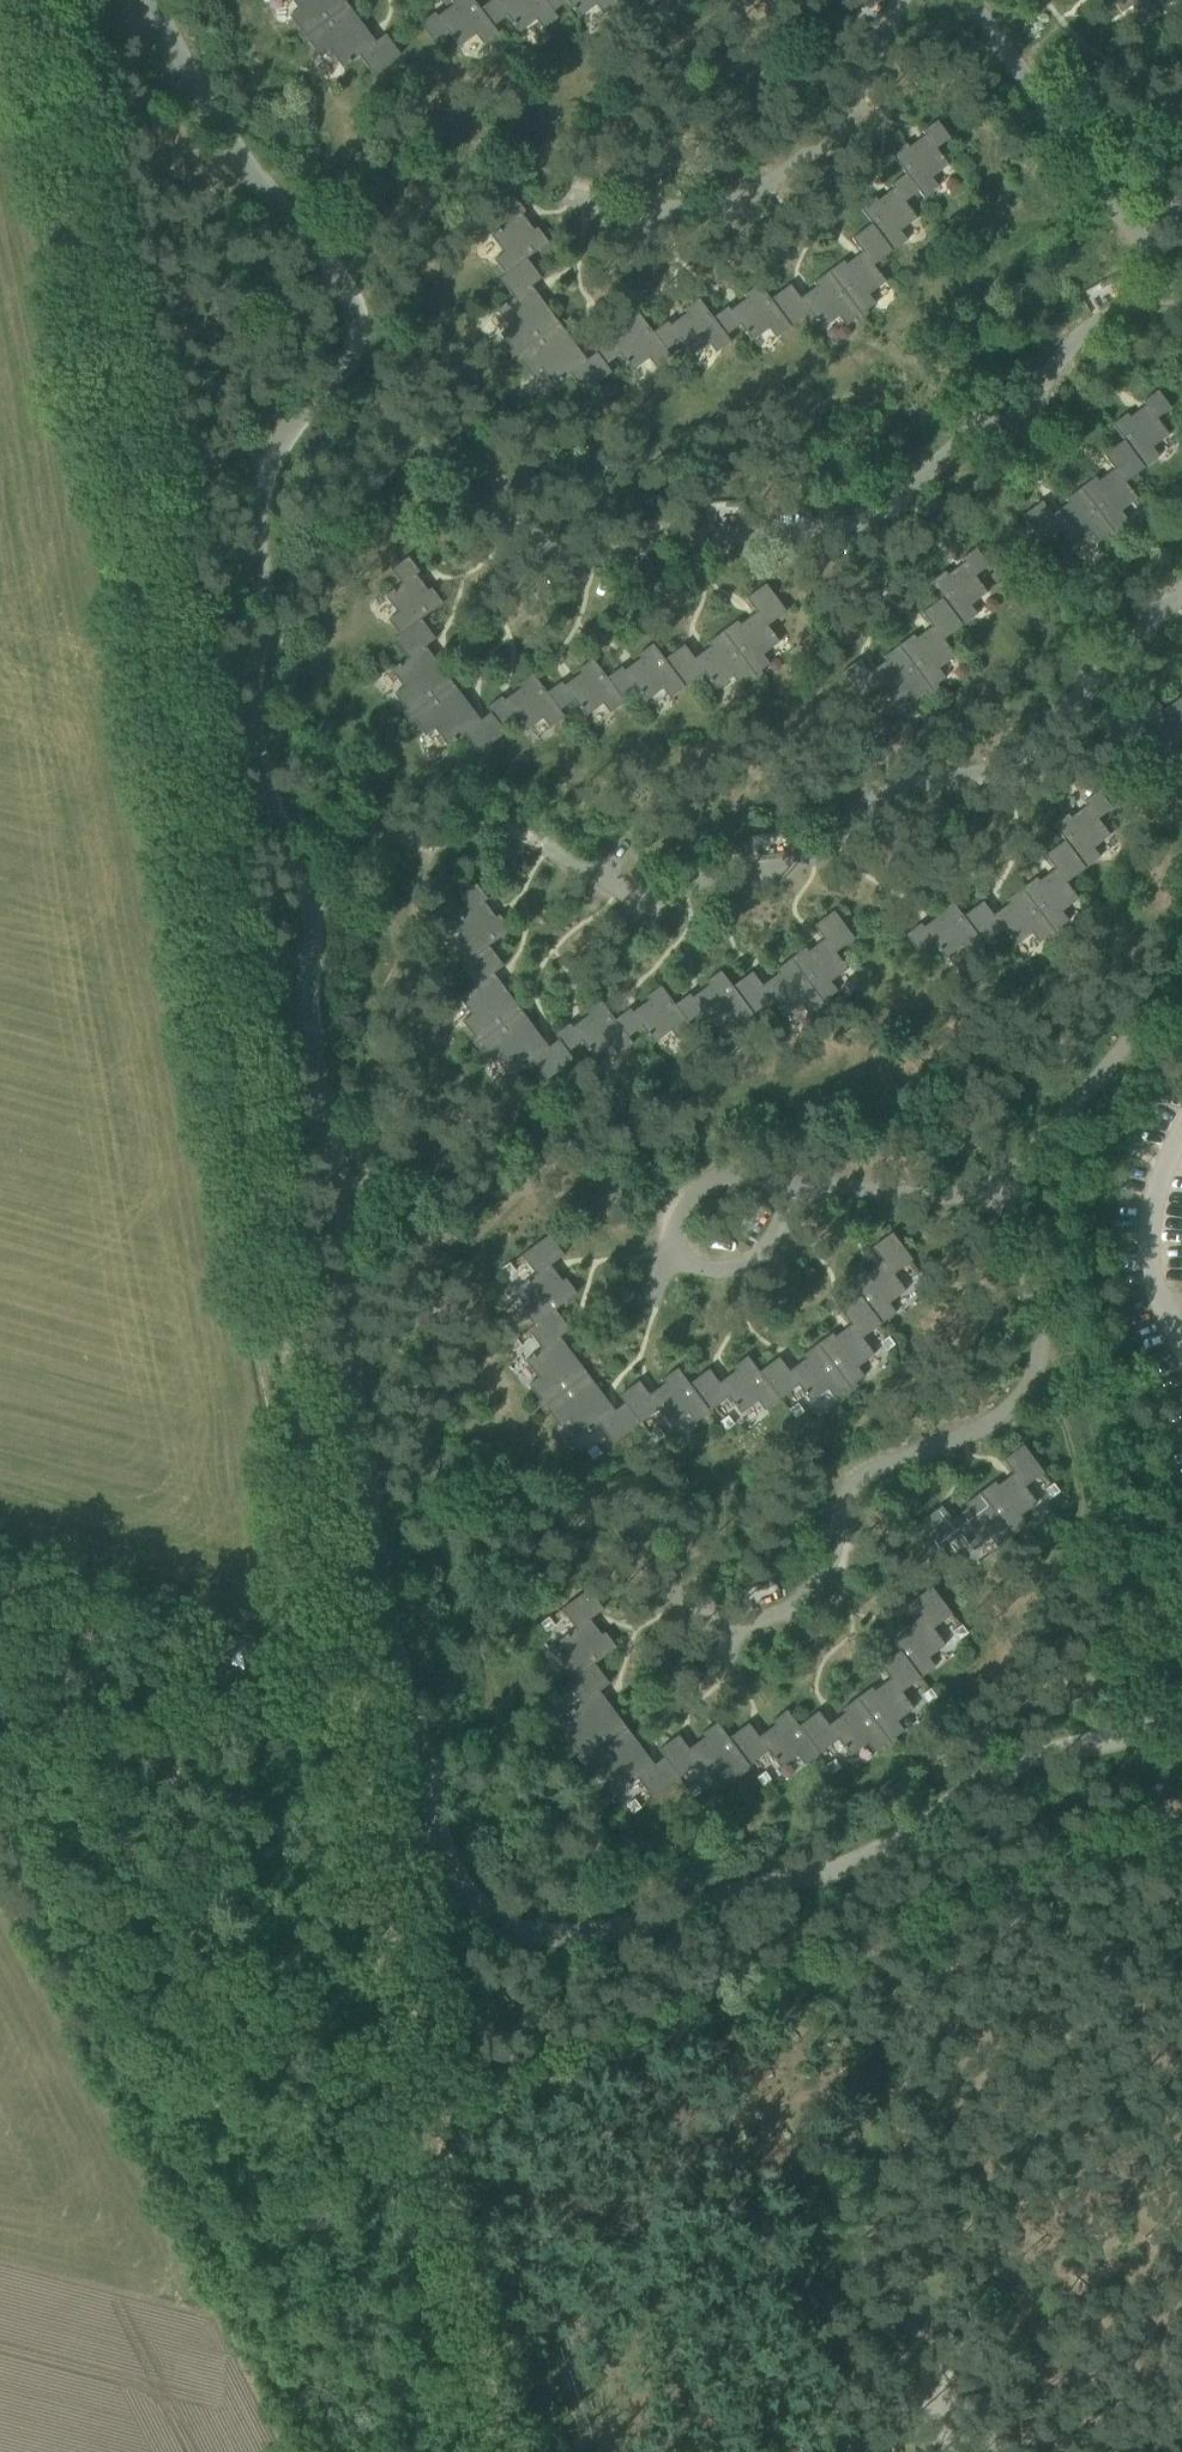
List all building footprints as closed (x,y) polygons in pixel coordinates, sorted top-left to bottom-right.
[(301,38),(348,4),(344,0),(292,0),(298,8),(289,15),(300,31),(297,33),(301,38)] [(480,9),(474,0),(452,0),(451,0),(456,7),(440,19),(435,12),(420,23),(433,41),(448,30),(460,46),(476,34),(483,43),(498,32),(493,26),(480,9)] [(480,9),(493,26),(508,15),(520,32),(536,19),(543,29),(558,17),(553,11),(545,0),(506,0),(500,4),(497,0),(492,0),(480,9)] [(553,11),(568,1),(580,17),(597,5),(604,14),(618,3),(616,0),(545,0),(553,11)] [(1121,12),(1131,5),(1145,25),(1160,15),(1151,0),(1113,0),(1121,12)] [(348,4),(301,38),(305,44),(308,42),(320,57),(329,51),(341,67),(358,55),(372,74),(400,54),(385,34),(371,44),(365,36),(369,33),(348,4)] [(905,175),(918,193),(923,200),(938,188),(931,179),(948,166),(936,149),(950,138),(937,120),(922,132),(927,139),(910,151),(905,144),(890,156),(902,172),(905,175)] [(862,206),(873,221),(894,252),(907,243),(900,233),(916,221),(903,204),(918,193),(905,175),(889,187),(894,193),(877,205),(873,198),(862,206)] [(494,259),(505,274),(527,258),(549,242),(538,227),(531,232),(519,216),(526,211),(515,196),(497,209),(508,223),(491,236),(504,252),(494,259)] [(843,259),(828,270),(863,318),(869,314),(866,311),(876,303),(869,294),(886,281),(875,266),(894,252),(873,221),(852,236),(865,254),(848,266),(843,259)] [(509,351),(513,357),(559,323),(538,294),(534,296),(528,288),(542,278),(527,258),(505,274),(499,278),(514,298),(497,310),(510,327),(500,334),(512,349),(509,351)] [(788,283),(772,295),(792,324),(808,312),(821,329),(838,317),(845,326),(855,319),(857,322),(863,318),(828,270),(812,281),(817,288),(801,300),(788,283)] [(728,302),(713,313),(729,335),(740,326),(750,339),(769,326),(775,336),(792,324),(772,295),(760,279),(745,290),(750,297),(733,309),(728,302)] [(669,319),(652,331),(665,349),(681,337),(694,354),(711,342),(718,351),(733,340),(729,335),(713,313),(700,296),(685,307),(690,314),(674,326),(669,319)] [(593,351),(595,353),(597,352),(608,367),(621,357),(634,374),(651,361),(658,371),(673,359),(665,349),(652,331),(640,315),(625,327),(630,333),(614,346),(609,339),(593,351)] [(559,323),(513,357),(517,363),(520,360),(532,376),(541,369),(553,385),(570,373),(584,393),(612,372),(608,367),(597,352),(595,353),(583,362),(577,354),(581,351),(559,323)] [(1112,424),(1124,440),(1144,467),(1159,456),(1152,447),(1169,434),(1156,418),(1171,407),(1158,390),(1143,401),(1148,408),(1132,419),(1127,413),(1112,424)] [(1095,477),(1081,488),(1115,534),(1120,530),(1118,527),(1127,520),(1121,511),(1137,498),(1125,482),(1144,467),(1124,440),(1104,455),(1116,471),(1100,483),(1095,477)] [(1115,534),(1081,488),(1066,499),(1070,505),(1055,517),(1042,501),(1022,515),(1042,543),(1062,528),(1074,545),(1091,533),(1098,542),(1107,535),(1109,538),(1115,534)] [(930,582),(942,598),(962,625),(977,614),(970,604),(987,592),(974,576),(989,565),(976,547),(961,559),(966,565),(950,577),(945,570),(930,582)] [(388,619),(399,634),(421,618),(443,602),(431,587),(425,592),(413,576),(420,571),(408,556),(391,569),(402,583),(385,596),(398,612),(388,619)] [(738,620),(723,631),(757,677),(763,673),(760,670),(770,663),(763,654),(779,641),(767,625),(786,611),(766,583),(746,598),(758,615),(742,627),(738,620)] [(914,634),(899,646),(933,692),(939,688),(936,685),(946,678),(939,668),(955,656),(943,639),(962,625),(942,598),(922,612),(934,629),(918,641),(914,634)] [(403,711),(407,717),(453,682),(432,654),(428,656),(422,648),(436,638),(421,618),(399,634),(394,638),(408,658),(391,670),(404,686),(394,693),(406,709),(403,711)] [(684,644),(665,659),(685,686),(704,672),(716,688),(733,676),(740,685),(749,678),(752,681),(757,677),(723,631),(708,642),(713,649),(697,661),(684,644)] [(622,666),(607,677),(620,694),(634,684),(646,700),(663,688),(670,697),(685,686),(665,659),(653,643),(638,654),(643,661),(627,673),(622,666)] [(933,692),(899,646),(884,657),(889,663),(873,675),(860,658),(840,673),(861,701),(880,686),(892,703),(909,691),(916,700),(925,693),(927,696),(933,692)] [(562,681),(547,692),(560,709),(574,698),(586,715),(603,703),(610,712),(625,701),(620,694),(607,677),(593,658),(578,669),(582,675),(567,687),(562,681)] [(487,707),(491,712),(500,724),(514,713),(526,730),(543,717),(550,727),(565,715),(560,709),(547,692),(533,672),(517,684),(522,690),(507,702),(502,695),(487,707)] [(453,682),(407,717),(411,722),(414,720),(426,735),(435,729),(447,745),(464,733),(478,752),(506,732),(500,724),(491,712),(477,722),(471,714),(475,711),(453,682)] [(1163,710),(1151,694),(1136,705),(1141,712),(1125,724),(1120,717),(1105,728),(1118,746),(1133,735),(1145,751),(1161,739),(1168,748),(1181,738),(1181,735),(1163,710)] [(1163,710),(1181,735),(1181,696),(1163,710)] [(1053,824),(1065,840),(1085,868),(1100,856),(1093,847),(1110,835),(1097,818),(1112,807),(1099,790),(1084,801),(1089,808),(1073,820),(1068,813),(1053,824)] [(1037,877),(1022,888),(1056,934),(1062,930),(1059,927),(1069,920),(1062,911),(1078,899),(1066,882),(1085,868),(1065,840),(1045,855),(1057,872),(1042,884),(1037,877)] [(457,946),(468,961),(489,945),(511,929),(500,914),(493,919),(481,903),(488,898),(476,883),(459,896),(470,910),(453,923),(466,939),(457,946)] [(983,901),(963,916),(984,943),(1003,929),(1015,945),(1032,933),(1039,942),(1048,936),(1051,939),(1056,934),(1022,888),(1007,899),(1012,906),(996,918),(983,901)] [(984,943),(963,916),(952,900),(936,911),(941,918),(925,930),(921,923),(906,934),(918,951),(933,941),(945,957),(962,945),(969,954),(983,944),(984,943)] [(806,947),(791,958),(825,1004),(831,1000),(829,997),(838,990),(831,981),(848,968),(835,952),(855,938),(834,910),(814,925),(827,942),(811,954),(806,947)] [(471,1038),(475,1044),(521,1009),(500,981),(496,983),(490,975),(504,965),(489,945),(468,961),(462,965),(476,985),(459,997),(472,1014),(462,1020),(474,1036),(471,1038)] [(753,971),(733,986),(753,1013),(772,999),(785,1015),(801,1003),(808,1012),(818,1005),(820,1008),(825,1004),(791,958),(776,969),(781,976),(765,988),(753,971)] [(690,993),(675,1004),(688,1021),(702,1011),(715,1027),(731,1015),(738,1024),(753,1013),(733,986),(721,970),(706,981),(711,988),(695,1000),(690,993)] [(630,1008),(615,1019),(628,1036),(642,1025),(654,1042),(671,1030),(678,1039),(693,1028),(688,1021),(675,1004),(661,985),(646,996),(651,1002),(635,1014),(630,1008)] [(555,1034),(559,1039),(568,1051),(582,1040),(594,1057),(611,1044),(618,1054),(633,1042),(628,1036),(615,1019),(601,999),(586,1011),(591,1017),(575,1029),(570,1022),(555,1034)] [(521,1009),(475,1044),(479,1049),(482,1047),(494,1062),(503,1056),(516,1072),(532,1060),(546,1079),(574,1059),(568,1051),(559,1039),(545,1049),(539,1041),(543,1038),(521,1009)] [(849,1281),(861,1296),(882,1324),(897,1313),(890,1303),(906,1291),(894,1274),(913,1259),(892,1232),(872,1247),(885,1264),(869,1276),(864,1269),(849,1281)] [(520,1310),(531,1326),(559,1306),(576,1295),(565,1279),(558,1284),(546,1267),(564,1255),(549,1234),(520,1254),(535,1274),(517,1286),(529,1304),(520,1310)] [(832,1333),(818,1344),(853,1391),(858,1387),(856,1384),(865,1376),(858,1367),(875,1355),(862,1338),(878,1326),(882,1324),(861,1296),(841,1311),(853,1328),(837,1340),(832,1333)] [(538,1401),(542,1407),(590,1373),(569,1343),(565,1346),(559,1337),(574,1327),(559,1306),(531,1326),(545,1346),(527,1359),(539,1376),(530,1383),(541,1399),(538,1401)] [(780,1357),(760,1372),(780,1399),(799,1385),(812,1402),(828,1389),(835,1399),(845,1392),(847,1395),(853,1391),(818,1344),(803,1355),(808,1362),(792,1374),(780,1357)] [(710,1369),(689,1384),(710,1411),(729,1397),(741,1414),(758,1402),(765,1411),(780,1400),(780,1399),(760,1372),(748,1356),(733,1367),(738,1374),(722,1386),(710,1369)] [(620,1394),(628,1405),(640,1422),(659,1408),(671,1425),(688,1413),(695,1422),(710,1411),(689,1384),(678,1368),(663,1379),(667,1385),(651,1397),(639,1380),(620,1394)] [(590,1373),(542,1407),(546,1413),(549,1411),(560,1427),(570,1420),(582,1437),(599,1425),(614,1446),(642,1426),(640,1422),(628,1405),(613,1415),(607,1406),(611,1403),(590,1373)] [(995,1481),(980,1492),(1012,1535),(1027,1524),(1020,1515),(1037,1502),(1025,1486),(1044,1472),(1024,1444),(1004,1459),(1016,1476),(1000,1487),(995,1481)] [(1012,1535),(980,1492),(965,1503),(970,1509),(954,1521),(942,1505),(922,1519),(942,1547),(961,1532),(974,1549),(990,1537),(997,1546),(1012,1535)] [(889,1634),(900,1649),(920,1676),(921,1677),(921,1676),(936,1666),(929,1656),(945,1644),(933,1628),(952,1613),(932,1586),(912,1601),(924,1617),(908,1629),(903,1623),(889,1634)] [(563,1664),(574,1679),(595,1664),(617,1647),(606,1631),(599,1636),(587,1620),(604,1608),(589,1588),(562,1608),(576,1628),(559,1640),(572,1657),(563,1664)] [(872,1686),(857,1697),(891,1743),(897,1739),(895,1736),(904,1729),(897,1720),(913,1707),(901,1691),(920,1676),(900,1649),(880,1664),(892,1681),(877,1692),(872,1686)] [(577,1757),(581,1762),(627,1728),(606,1699),(602,1702),(596,1694),(610,1683),(595,1664),(574,1679),(568,1684),(582,1703),(565,1716),(578,1732),(569,1739),(580,1755),(577,1757)] [(819,1710),(799,1725),(819,1752),(838,1738),(851,1754),(867,1742),(874,1751),(884,1744),(886,1747),(891,1743),(857,1697),(842,1708),(847,1715),(831,1727),(819,1710)] [(749,1723),(729,1738),(750,1765),(769,1750),(781,1767),(798,1755),(805,1764),(820,1753),(819,1752),(799,1725),(787,1710),(772,1721),(777,1727),(762,1739),(749,1723)] [(659,1750),(665,1757),(680,1777),(699,1763),(711,1779),(728,1767),(735,1776),(750,1765),(729,1738),(718,1722),(703,1733),(707,1740),(692,1752),(679,1735),(659,1750)] [(627,1728),(581,1762),(585,1768),(588,1766),(600,1781),(609,1774),(622,1791),(638,1778),(653,1797),(680,1777),(665,1757),(651,1767),(645,1759),(649,1756),(627,1728)]
